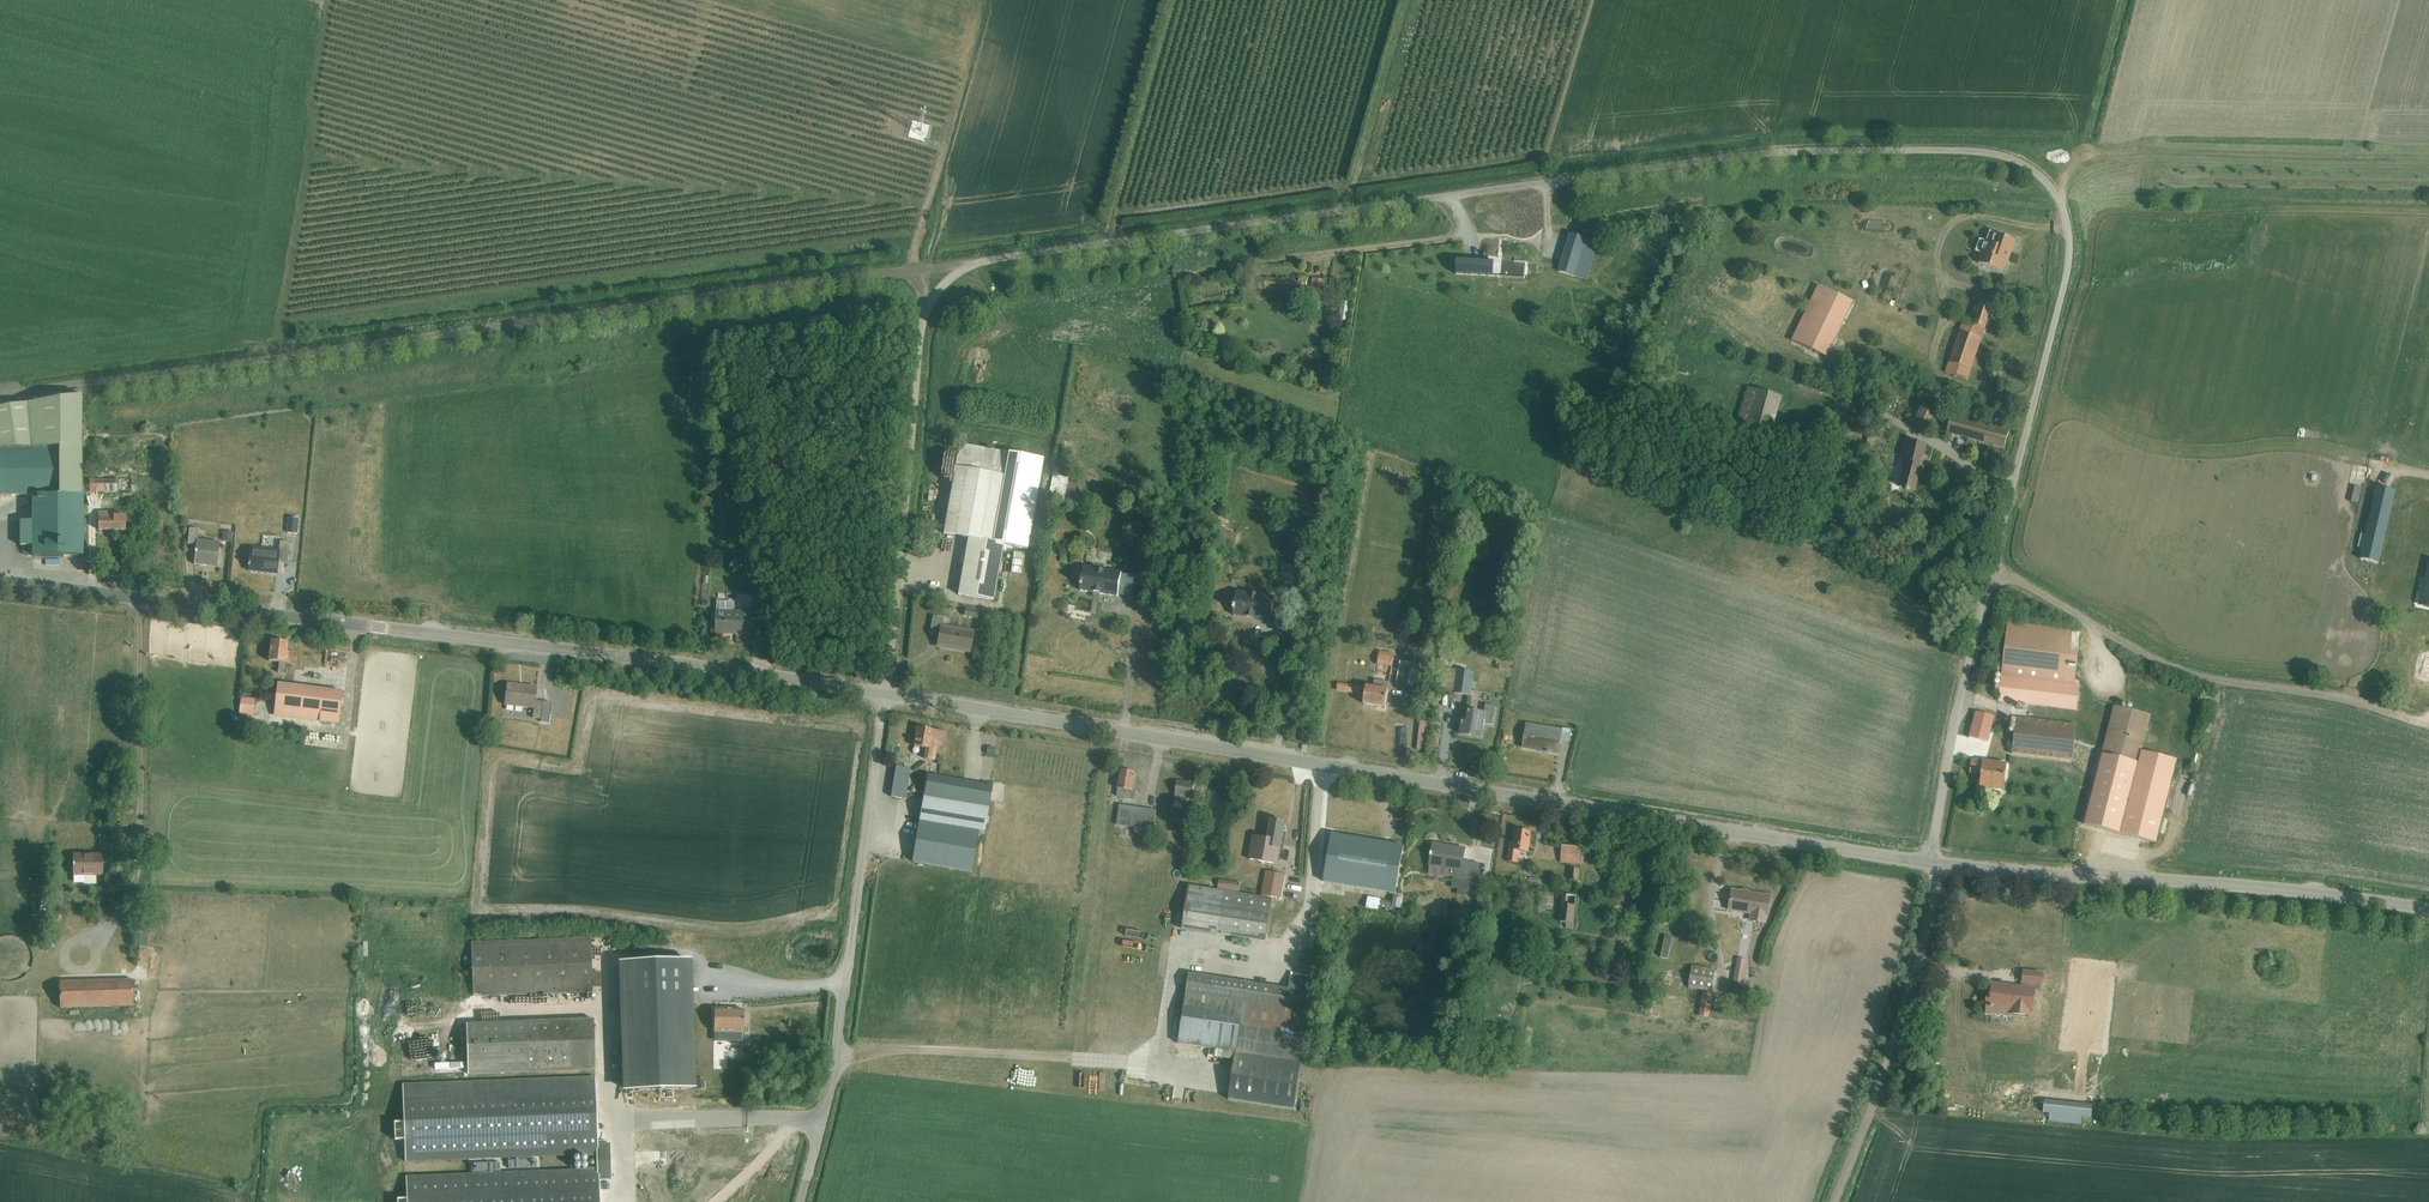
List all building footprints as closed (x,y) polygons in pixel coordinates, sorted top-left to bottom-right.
[(1979,240),(1976,252),(1981,253),(1977,263),(2001,272),(2004,262),(2007,263),(2015,241),(2004,237),(2005,236),(1997,233),(1997,235),(1990,232),(1986,243),(1979,240)] [(1570,235),(1559,272),(1586,280),(1597,244),(1570,235)] [(1546,258),(1557,261),(1559,255),(1548,252),(1546,258)] [(1456,260),(1455,274),(1498,277),(1524,278),(1524,274),(1525,261),(1520,261),(1520,255),(1500,254),(1500,255),(1499,262),(1484,261),(1456,260)] [(1265,290),(1300,294),(1301,283),(1306,284),(1307,278),(1299,277),(1298,282),(1263,278),(1263,281),(1265,282),(1265,290)] [(1809,307),(1793,341),(1826,357),(1842,323),(1852,302),(1819,286),(1809,307)] [(1964,321),(1946,373),(1966,380),(1993,302),(1982,298),(1973,324),(1964,321)] [(1333,376),(1315,378),(1317,389),(1335,387),(1333,376)] [(758,383),(749,392),(755,398),(764,390),(758,383)] [(1748,387),(1733,438),(1766,447),(1781,397),(1748,387)] [(0,408),(0,496),(33,496),(33,522),(20,522),(20,547),(33,547),(33,557),(83,556),(83,396),(0,408)] [(1916,420),(1931,427),(1939,410),(1924,403),(1916,420)] [(1946,433),(2004,449),(2009,432),(1951,416),(1946,433)] [(1868,438),(1865,448),(1872,450),(1875,440),(1868,438)] [(1927,445),(1906,439),(1901,459),(1906,460),(1899,486),(1915,490),(1919,475),(1923,476),(1928,456),(1925,455),(1927,445)] [(959,444),(943,534),(968,538),(1003,545),(1027,549),(1043,459),(959,444)] [(104,479),(91,479),(92,492),(104,491),(117,491),(117,479),(104,479)] [(2377,487),(2360,559),(2377,563),(2380,551),(2379,550),(2387,516),(2388,516),(2394,491),(2377,487)] [(99,530),(125,530),(125,516),(114,516),(114,513),(99,512),(99,530)] [(289,518),(287,533),(297,534),(298,519),(289,518)] [(218,560),(221,541),(199,539),(200,528),(191,527),(189,542),(198,543),(196,563),(205,564),(206,559),(218,560)] [(224,532),(222,541),(232,543),(234,533),(224,532)] [(1234,545),(1236,534),(1222,532),(1220,543),(1234,545)] [(958,594),(958,595),(993,601),(1003,545),(968,538),(958,594)] [(251,548),(248,571),(277,574),(278,560),(287,561),(289,543),(280,542),(279,551),(251,548)] [(1011,574),(1022,575),(1023,553),(1012,553),(1011,574)] [(1282,564),(1281,571),(1295,573),(1296,567),(1282,564)] [(1121,571),(1084,565),(1080,589),(1117,595),(1121,571)] [(1233,614),(1271,621),(1275,597),(1237,591),(1233,614)] [(715,611),(715,633),(734,634),(734,630),(750,631),(750,619),(758,619),(758,599),(750,599),(750,612),(715,611)] [(975,620),(977,613),(965,610),(964,617),(975,620)] [(974,633),(969,632),(941,626),(943,618),(933,616),(930,634),(939,636),(937,645),(970,651),(974,633)] [(2072,632),(2007,624),(2001,676),(2074,685),(2078,654),(2069,653),(2072,632)] [(287,652),(288,643),(271,641),(270,652),(267,652),(266,659),(269,660),(269,661),(279,662),(278,673),(286,674),(287,664),(295,665),(297,653),(287,652)] [(1378,658),(1377,665),(1392,667),(1393,660),(1394,653),(1379,651),(1378,658)] [(2428,660),(2419,658),(2417,666),(2419,669),(2417,677),(2428,680),(2428,656),(2428,660)] [(1396,685),(1408,687),(1412,663),(1400,661),(1396,685)] [(1454,693),(1456,670),(1445,669),(1443,693),(1454,693)] [(1454,694),(1471,696),(1474,673),(1457,670),(1454,694)] [(2001,676),(1998,701),(2076,710),(2079,685),(2074,685),(2001,676)] [(1385,708),(1389,683),(1375,681),(1374,688),(1366,687),(1363,704),(1385,708)] [(277,684),(274,716),(338,724),(342,692),(277,684)] [(508,684),(505,704),(533,707),(532,719),(540,720),(540,723),(549,724),(550,714),(541,713),(542,703),(535,702),(537,687),(508,684)] [(254,714),(255,699),(241,698),(238,718),(246,719),(247,713),(254,714)] [(1462,723),(1460,734),(1481,738),(1483,725),(1493,726),(1496,707),(1486,706),(1485,714),(1468,711),(1467,723),(1462,723)] [(2114,706),(2084,824),(2155,842),(2176,760),(2141,751),(2150,715),(2114,706)] [(1975,712),(1969,738),(1987,742),(1994,717),(1975,712)] [(2070,760),(2075,725),(2016,718),(2011,754),(2070,760)] [(1523,748),(1559,754),(1562,731),(1527,725),(1523,748)] [(917,727),(914,742),(913,746),(926,748),(924,759),(934,761),(938,742),(941,743),(943,732),(917,727)] [(986,747),(985,755),(993,756),(994,748),(986,747)] [(1979,787),(2003,790),(2007,763),(1971,759),(1970,773),(1981,774),(1979,787)] [(905,800),(910,769),(896,767),(891,797),(905,800)] [(1136,773),(1121,770),(1118,789),(1117,797),(1125,798),(1125,799),(1135,801),(1136,791),(1133,791),(1136,773)] [(984,833),(988,809),(992,786),(927,775),(912,862),(972,872),(978,832),(984,833)] [(1177,782),(1175,794),(1187,795),(1185,804),(1184,809),(1190,810),(1194,784),(1177,782)] [(1175,794),(1174,802),(1185,804),(1187,795),(1175,794)] [(1156,811),(1119,805),(1117,825),(1135,828),(1153,830),(1156,811)] [(1267,839),(1254,837),(1250,860),(1277,865),(1277,864),(1276,864),(1273,864),(1274,860),(1278,861),(1285,822),(1271,820),(1267,839)] [(1135,828),(1134,834),(1152,837),(1153,830),(1135,828)] [(1511,843),(1508,862),(1517,863),(1518,851),(1528,852),(1531,832),(1529,832),(1528,831),(1523,830),(1522,831),(1515,830),(1514,843),(1511,843)] [(1332,834),(1324,882),(1396,894),(1404,846),(1332,834)] [(1447,876),(1468,879),(1470,865),(1462,864),(1465,849),(1433,844),(1431,853),(1430,853),(1430,856),(1431,856),(1428,874),(1447,877),(1447,876)] [(1581,848),(1562,846),(1560,863),(1582,865),(1583,857),(1580,856),(1581,848)] [(74,855),(74,875),(103,875),(103,855),(74,855)] [(1579,869),(1571,868),(1569,880),(1578,881),(1579,869)] [(1281,899),(1286,875),(1266,871),(1261,896),(1281,899)] [(1529,879),(1528,886),(1539,887),(1540,880),(1529,879)] [(117,883),(101,883),(101,893),(117,893),(117,883)] [(1189,886),(1183,924),(1267,936),(1272,899),(1189,886)] [(1767,916),(1770,896),(1732,890),(1729,910),(1752,913),(1751,920),(1765,923),(1766,916),(1767,916)] [(1559,927),(1573,929),(1576,896),(1563,895),(1559,927)] [(1368,897),(1366,909),(1378,910),(1379,906),(1381,906),(1386,906),(1385,909),(1393,911),(1393,908),(1401,909),(1403,898),(1394,896),(1393,902),(1380,900),(1380,899),(1368,897)] [(150,947),(149,931),(140,931),(141,948),(150,947)] [(591,939),(471,943),(473,996),(593,992),(593,987),(601,987),(600,973),(592,973),(591,939)] [(1749,960),(1737,957),(1732,986),(1744,988),(1749,960)] [(689,960),(634,962),(638,1091),(693,1089),(689,960)] [(1692,967),(1688,988),(1712,992),(1716,971),(1692,967)] [(1307,978),(1308,971),(1290,969),(1290,975),(1307,978)] [(1987,994),(1986,1006),(1988,1006),(1987,1012),(2010,1015),(2010,1013),(2029,1016),(2030,1011),(2031,1011),(2034,990),(2033,990),(2034,983),(2041,984),(2042,974),(2023,971),(2022,982),(2023,982),(2022,988),(1992,985),(1991,994),(1987,994)] [(1303,1055),(1314,979),(1290,976),(1288,990),(1189,975),(1182,1019),(1178,1044),(1236,1053),(1229,1100),(1294,1110),(1303,1055)] [(1663,978),(1662,986),(1671,987),(1672,979),(1663,978)] [(59,982),(60,1008),(134,1006),(133,980),(59,982)] [(1699,1016),(1708,1018),(1712,994),(1703,993),(1699,1016)] [(823,1001),(815,1002),(816,1013),(824,1012),(823,1001)] [(715,1009),(714,1032),(743,1033),(744,1010),(715,1009)] [(468,1075),(527,1072),(595,1070),(593,1019),(466,1025),(468,1075)] [(431,1063),(431,1074),(464,1074),(464,1063),(431,1063)] [(464,1082),(402,1085),(405,1162),(597,1155),(597,1162),(610,1162),(609,1144),(597,1144),(594,1077),(464,1082)] [(2399,1095),(2401,1113),(2407,1112),(2405,1094),(2399,1095)] [(2091,1105),(2045,1101),(2043,1112),(2090,1117),(2091,1105)] [(406,1177),(407,1201),(599,1201),(598,1180),(611,1179),(610,1162),(597,1162),(598,1169),(406,1177)]
